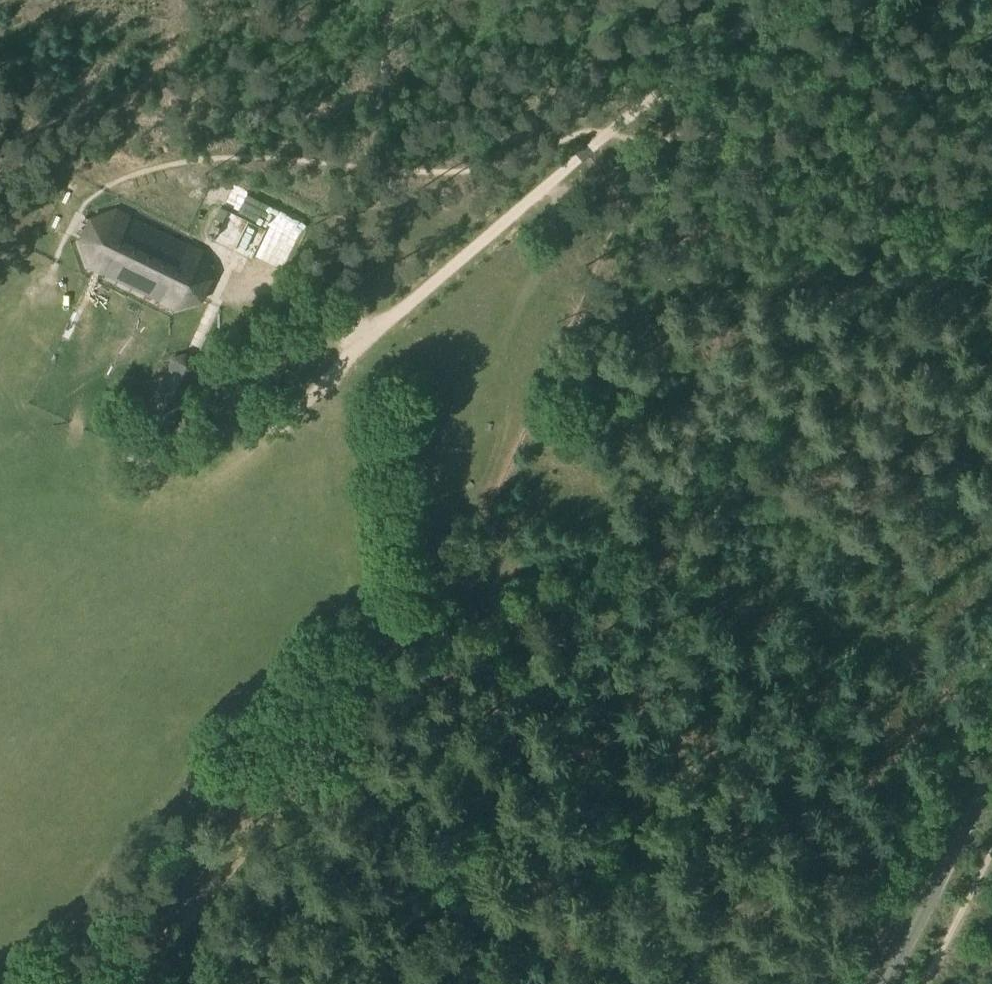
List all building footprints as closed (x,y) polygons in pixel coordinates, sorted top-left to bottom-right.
[(115,209),(90,218),(79,240),(88,266),(175,309),(201,300),(211,278),(202,252),(115,209)] [(153,412),(173,421),(202,364),(181,354),(153,412)]
